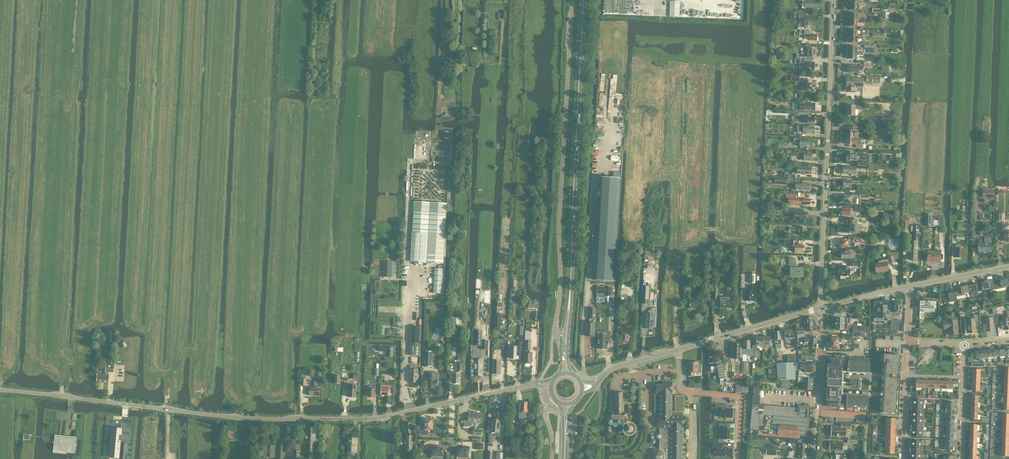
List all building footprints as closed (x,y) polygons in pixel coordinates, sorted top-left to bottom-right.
[(801,0),(805,0),(805,9),(817,10),(817,9),(816,9),(816,8),(817,1),(817,0),(816,0),(801,0)] [(799,17),(799,18),(804,18),(804,25),(804,26),(805,26),(805,29),(811,29),(812,29),(812,26),(816,26),(816,18),(809,17),(809,14),(799,14),(799,17)] [(810,32),(804,32),(804,37),(809,38),(809,41),(817,41),(817,35),(810,35),(810,32)] [(865,51),(864,51),(858,51),(858,52),(857,52),(857,47),(849,47),(848,51),(849,51),(849,55),(848,55),(848,59),(857,59),(857,55),(858,55),(858,56),(863,56),(863,53),(874,54),(875,45),(866,45),(865,45),(865,51)] [(797,54),(796,59),(800,59),(808,60),(808,57),(816,57),(817,57),(817,53),(818,53),(818,52),(818,50),(817,49),(807,49),(806,55),(800,54),(797,54)] [(795,59),(795,63),(800,63),(800,64),(805,64),(805,70),(810,71),(811,71),(814,71),(814,63),(808,63),(808,60),(800,59),(796,59),(795,59)] [(863,79),(847,78),(847,87),(850,87),(850,91),(855,91),(857,87),(863,87),(863,79)] [(815,82),(802,82),(802,91),(810,92),(810,93),(811,94),(813,94),(814,93),(814,92),(815,92),(815,86),(816,85),(816,83),(815,83),(815,82)] [(797,110),(800,110),(815,111),(815,109),(815,106),(815,105),(815,104),(803,103),(803,100),(797,100),(793,100),(793,103),(796,104),(797,104),(797,110)] [(855,116),(855,110),(861,110),(861,106),(847,106),(847,109),(848,109),(848,116),(855,116)] [(798,112),(797,122),(798,122),(802,122),(802,123),(806,123),(806,122),(814,123),(814,121),(815,121),(815,119),(814,118),(815,117),(811,117),(811,116),(809,116),(810,112),(798,112)] [(847,137),(854,138),(858,138),(858,136),(859,136),(860,133),(858,133),(858,131),(863,132),(863,127),(856,127),(857,124),(852,124),(852,126),(851,126),(851,131),(847,131),(847,137)] [(800,146),(805,147),(813,147),(813,146),(814,146),(814,144),(813,144),(813,141),(805,140),(805,139),(794,138),(793,144),(800,144),(800,146)] [(787,151),(787,153),(791,154),(791,156),(793,156),(804,157),(804,160),(812,160),(813,159),(813,158),(813,157),(812,157),(813,154),(802,153),(802,154),(798,153),(798,151),(791,151),(787,151)] [(857,161),(857,155),(856,155),(856,153),(853,153),(853,152),(846,152),(846,160),(857,161)] [(848,174),(852,174),(852,175),(856,176),(856,168),(852,167),(853,167),(849,166),(849,167),(844,167),(843,173),(848,174)] [(601,177),(594,280),(614,281),(620,178),(601,177)] [(854,189),(855,181),(843,180),(843,181),(843,182),(843,183),(843,184),(843,187),(851,187),(851,188),(854,189)] [(994,199),(994,190),(983,190),(982,197),(990,198),(990,199),(994,199)] [(847,203),(851,203),(851,204),(857,204),(857,199),(857,193),(852,193),(851,196),(843,195),(843,199),(842,199),(842,200),(842,201),(843,201),(843,202),(846,202),(846,203),(847,203)] [(786,194),(786,198),(787,198),(788,198),(788,204),(810,205),(810,199),(797,199),(797,195),(796,195),(787,194),(786,194)] [(413,232),(411,262),(427,263),(444,264),(446,234),(447,213),(447,203),(414,201),(414,211),(413,232)] [(793,220),(807,220),(807,212),(802,212),(802,208),(787,208),(787,212),(794,214),(793,220)] [(1007,240),(1007,241),(1008,242),(1008,225),(1004,225),(1004,213),(997,213),(997,222),(1002,222),(1002,231),(1004,231),(1004,240),(1007,240)] [(842,228),(841,228),(841,233),(856,233),(857,219),(846,219),(846,223),(842,223),(842,228)] [(958,231),(967,232),(967,223),(958,223),(958,231)] [(910,240),(909,260),(917,260),(918,250),(921,250),(921,247),(918,247),(919,226),(912,225),(911,231),(914,231),(913,240),(910,240)] [(806,228),(803,228),(803,227),(802,227),(802,228),(799,228),(790,228),(789,231),(799,232),(798,235),(806,236),(806,228)] [(840,243),(840,245),(841,246),(841,247),(849,247),(853,247),(853,242),(864,242),(864,238),(864,237),(852,237),(852,240),(849,240),(842,240),(842,242),(841,242),(841,243),(840,243)] [(991,237),(984,237),(984,241),(986,241),(986,244),(978,243),(978,251),(991,252),(991,244),(989,244),(989,241),(991,241),(991,237)] [(784,241),(784,245),(792,246),(792,252),(795,252),(803,253),(803,252),(804,252),(805,249),(803,249),(803,245),(801,245),(799,245),(799,244),(797,244),(797,245),(795,245),(795,241),(784,241)] [(879,263),(875,264),(876,272),(888,270),(887,263),(889,263),(890,264),(894,263),(893,256),(888,257),(889,260),(879,261),(879,263)] [(795,258),(789,258),(789,266),(790,266),(790,267),(791,267),(791,268),(790,268),(790,276),(800,276),(800,273),(803,273),(804,273),(804,267),(796,267),(796,258),(795,258)] [(384,261),(383,277),(392,277),(395,277),(395,261),(392,261),(384,261)] [(840,271),(839,274),(840,275),(841,275),(840,279),(846,279),(846,276),(850,276),(850,272),(855,272),(855,266),(858,266),(859,261),(852,261),(851,267),(848,267),(848,266),(843,266),(843,267),(841,267),(840,270),(840,271)] [(435,268),(434,293),(442,294),(443,269),(435,268)] [(995,284),(996,289),(1005,287),(1005,286),(1008,285),(1007,278),(1004,279),(1003,277),(1000,278),(1001,283),(995,284)] [(985,282),(981,283),(983,290),(983,293),(987,292),(987,291),(996,289),(995,284),(994,285),(993,279),(985,281),(985,282)] [(972,284),(968,285),(969,293),(970,297),(974,296),(973,292),(983,290),(981,283),(981,282),(972,283),(972,284)] [(955,291),(957,300),(958,300),(957,296),(966,295),(966,293),(969,293),(968,285),(964,286),(964,284),(960,285),(961,290),(955,291)] [(643,286),(642,310),(644,310),(644,303),(650,303),(650,300),(649,300),(649,298),(650,298),(650,291),(649,291),(649,287),(643,286)] [(746,290),(746,301),(754,301),(754,290),(756,290),(756,286),(750,286),(750,290),(746,290)] [(611,287),(597,287),(597,298),(605,298),(605,296),(611,296),(611,287)] [(718,297),(718,304),(720,304),(720,308),(727,308),(727,309),(730,309),(730,308),(731,308),(732,298),(731,298),(731,288),(727,288),(727,297),(720,297),(718,297)] [(630,303),(630,297),(627,297),(627,290),(621,289),(621,295),(620,302),(627,302),(627,303),(630,303)] [(944,303),(957,300),(955,291),(942,294),(944,303)] [(936,309),(936,302),(938,302),(939,298),(936,298),(925,297),(925,301),(921,301),(920,319),(924,319),(924,312),(924,308),(936,309)] [(701,309),(701,300),(690,300),(690,305),(689,305),(689,306),(690,306),(690,308),(697,308),(697,309),(701,309)] [(891,312),(891,319),(895,319),(895,317),(899,317),(899,312),(902,312),(902,308),(901,308),(902,303),(901,303),(901,302),(897,302),(897,303),(895,303),(895,309),(894,309),(894,312),(891,312)] [(875,313),(875,318),(886,318),(886,320),(890,321),(890,311),(887,311),(887,306),(878,306),(878,313),(875,313)] [(595,336),(595,326),(596,308),(590,308),(590,322),(587,322),(586,336),(595,336)] [(647,313),(646,327),(647,327),(647,329),(650,329),(650,327),(653,328),(653,326),(654,326),(655,314),(649,314),(647,313)] [(967,319),(968,326),(966,327),(965,327),(965,333),(966,334),(969,334),(969,333),(976,332),(975,326),(979,325),(978,314),(974,314),(974,319),(967,319)] [(461,317),(453,317),(453,325),(461,325),(461,317)] [(986,318),(987,331),(994,331),(994,324),(997,324),(996,317),(986,318)] [(813,331),(817,330),(817,325),(813,326),(812,318),(806,318),(807,322),(804,322),(804,331),(807,331),(813,331)] [(836,318),(836,329),(847,330),(847,323),(850,323),(850,318),(836,318)] [(958,334),(957,321),(949,322),(949,321),(944,321),(945,329),(949,329),(949,334),(958,334)] [(848,329),(848,334),(853,334),(853,336),(854,336),(856,336),(866,337),(866,326),(863,326),(861,326),(862,324),(859,324),(857,324),(857,326),(853,326),(853,329),(848,329)] [(411,327),(410,355),(420,356),(421,327),(411,327)] [(785,330),(785,338),(785,341),(791,341),(790,338),(793,338),(792,330),(785,330)] [(488,350),(488,345),(488,341),(482,341),(482,331),(474,331),(474,346),(482,346),(482,350),(488,350)] [(816,348),(817,338),(815,338),(815,336),(804,336),(804,331),(797,332),(798,339),(799,339),(804,339),(804,342),(809,342),(809,347),(811,347),(816,348)] [(522,345),(522,344),(523,335),(520,335),(520,343),(517,343),(517,346),(510,346),(510,358),(518,359),(518,356),(521,356),(522,345)] [(607,349),(608,336),(599,335),(598,349),(607,349)] [(829,344),(829,348),(830,348),(841,349),(841,342),(840,342),(840,341),(839,341),(839,342),(830,341),(830,344),(829,344)] [(734,343),(734,359),(740,359),(740,358),(743,358),(743,355),(743,349),(740,348),(740,343),(734,343)] [(383,347),(383,351),(387,351),(387,357),(393,357),(394,347),(388,347),(383,347)] [(971,358),(976,357),(976,358),(979,358),(980,361),(982,360),(981,351),(976,351),(976,352),(971,353),(971,358)] [(901,355),(891,354),(879,354),(879,355),(879,362),(880,362),(883,362),(884,362),(884,363),(887,363),(886,366),(885,367),(885,373),(885,379),(883,413),(896,413),(898,378),(898,375),(898,374),(899,368),(899,367),(898,367),(898,363),(899,363),(900,363),(900,362),(900,361),(901,355)] [(710,363),(710,366),(717,367),(720,381),(724,381),(724,379),(726,378),(723,364),(722,365),(720,355),(716,356),(717,357),(710,357),(710,363)] [(788,363),(776,363),(777,380),(781,380),(791,380),(796,380),(796,355),(788,355),(788,363)] [(847,368),(847,370),(848,370),(848,372),(870,373),(870,359),(849,358),(848,368),(847,368)] [(471,361),(471,373),(474,373),(474,376),(475,376),(482,376),(483,376),(483,369),(483,368),(482,368),(482,366),(484,366),(484,359),(479,359),(479,360),(476,360),(475,360),(475,361),(471,361)] [(798,361),(798,364),(799,364),(798,375),(806,375),(806,372),(815,373),(815,363),(803,362),(798,361)] [(694,376),(694,372),(697,372),(698,362),(689,362),(689,363),(690,363),(690,366),(689,366),(689,367),(690,367),(690,371),(688,370),(688,376),(694,376)] [(96,382),(108,383),(109,374),(108,374),(108,372),(113,372),(114,364),(106,363),(105,373),(97,373),(96,382)] [(453,373),(453,383),(459,383),(460,371),(463,371),(463,363),(458,363),(457,373),(453,373)] [(410,382),(411,382),(411,385),(416,385),(416,383),(417,383),(418,376),(419,376),(419,366),(411,365),(410,369),(410,382)] [(828,375),(827,379),(842,379),(843,366),(838,365),(828,365),(828,375)] [(430,372),(430,387),(434,387),(434,386),(439,386),(439,380),(438,380),(439,372),(430,372)] [(806,378),(806,375),(798,375),(798,382),(804,382),(803,389),(812,390),(813,379),(806,378)] [(781,380),(781,388),(791,388),(791,380),(781,380)] [(916,388),(922,388),(922,380),(917,380),(911,380),(911,387),(916,387),(916,388)] [(684,457),(683,457),(683,443),(684,443),(684,439),(683,439),(683,428),(684,428),(684,416),(683,416),(683,412),(684,412),(685,396),(675,396),(675,412),(672,412),(672,407),(674,407),(674,403),(672,403),(672,394),(672,382),(663,381),(663,385),(656,385),(656,394),(660,394),(660,416),(658,416),(658,418),(658,425),(658,428),(660,428),(660,434),(658,434),(657,435),(657,437),(658,438),(660,438),(660,449),(653,449),(649,454),(649,458),(684,458),(684,457)] [(309,388),(309,395),(315,396),(315,397),(319,397),(319,388),(316,388),(317,382),(314,382),(313,388),(309,388)] [(349,385),(348,397),(355,397),(356,385),(349,385)] [(389,395),(389,389),(389,385),(381,385),(381,389),(381,395),(389,395)] [(748,392),(748,385),(736,385),(736,393),(742,393),(742,392),(748,392)] [(826,392),(826,399),(841,400),(842,386),(827,386),(826,386),(826,392)] [(754,388),(750,429),(758,430),(758,435),(797,438),(798,434),(806,435),(808,408),(758,404),(760,389),(754,388)] [(613,412),(611,412),(611,419),(627,419),(627,412),(624,412),(624,410),(624,405),(623,405),(622,392),(615,392),(616,402),(613,402),(613,406),(613,412)] [(846,404),(846,408),(868,409),(868,397),(868,395),(847,394),(847,401),(846,404)] [(527,417),(527,411),(528,411),(528,410),(528,409),(527,408),(527,402),(526,402),(525,402),(525,401),(524,401),(523,401),(523,402),(522,402),(522,404),(519,404),(519,416),(523,416),(523,417),(527,417)] [(720,417),(730,418),(733,418),(733,408),(730,408),(728,408),(729,405),(716,404),(716,412),(720,412),(720,417)] [(490,431),(490,432),(496,433),(496,436),(500,436),(500,433),(501,423),(502,423),(503,413),(494,412),(493,419),(491,419),(490,431)] [(473,430),(473,435),(482,435),(482,430),(476,430),(476,423),(482,423),(482,415),(469,414),(469,420),(464,420),(464,427),(469,427),(469,422),(475,423),(474,430),(473,430)] [(425,427),(419,427),(419,435),(423,435),(423,432),(428,432),(428,429),(432,429),(432,420),(432,419),(428,419),(428,420),(425,420),(425,427)] [(851,429),(851,424),(842,423),(842,427),(832,426),(832,431),(831,432),(830,434),(831,435),(831,436),(846,437),(846,429),(851,429)] [(730,424),(720,424),(719,428),(724,428),(723,439),(731,440),(732,428),(730,428),(730,424)] [(629,434),(630,434),(631,433),(632,433),(633,432),(634,432),(634,431),(634,430),(634,429),(634,428),(634,427),(633,426),(632,425),(631,425),(630,425),(629,425),(628,425),(627,425),(626,426),(626,427),(625,428),(625,429),(625,430),(625,431),(626,431),(626,432),(627,433),(628,433),(629,434)] [(316,427),(305,427),(304,458),(314,458),(315,445),(316,445),(316,443),(321,443),(321,439),(315,439),(316,427)] [(110,453),(119,454),(119,452),(120,453),(121,453),(120,458),(125,458),(126,454),(127,443),(122,442),(122,444),(120,444),(121,429),(112,428),(110,453)] [(59,435),(58,442),(52,442),(55,443),(55,449),(68,450),(73,451),(74,445),(76,445),(76,444),(73,444),(74,440),(69,439),(59,438),(59,435)] [(347,437),(347,445),(348,445),(348,452),(356,453),(357,438),(348,437),(347,437)] [(792,451),(795,451),(807,452),(807,445),(798,444),(798,440),(789,439),(789,443),(793,443),(792,451)] [(848,440),(848,443),(843,443),(830,442),(830,450),(835,450),(835,453),(844,454),(844,449),(843,449),(843,445),(851,446),(851,444),(858,444),(858,440),(848,440)] [(277,442),(276,458),(285,458),(286,442),(277,442)] [(712,442),(712,449),(717,449),(716,456),(732,457),(732,449),(723,448),(723,443),(712,442)] [(430,445),(430,449),(431,449),(431,455),(432,455),(431,458),(442,458),(442,456),(443,456),(443,451),(442,451),(442,449),(438,448),(438,445),(430,445)] [(456,456),(456,458),(458,458),(467,458),(467,457),(468,451),(469,451),(469,447),(462,446),(462,450),(457,449),(457,452),(456,452),(456,456)] [(287,458),(299,458),(299,450),(288,449),(287,458)]
